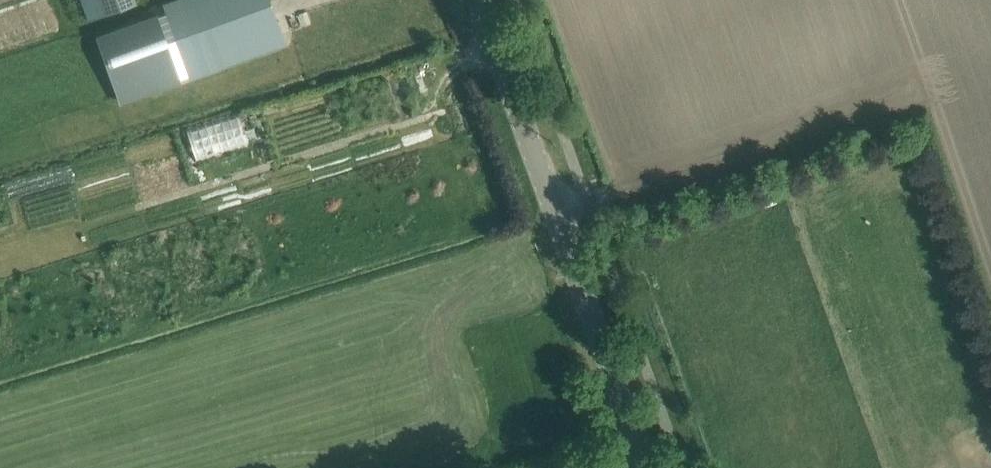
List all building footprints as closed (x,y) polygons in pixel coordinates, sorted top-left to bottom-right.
[(88,20),(138,5),(136,0),(82,0),(88,20)] [(166,14),(99,39),(115,84),(183,60),(277,26),(268,0),(206,0),(166,14)] [(197,158),(251,143),(243,112),(188,127),(197,158)] [(791,180),(773,187),(777,197),(795,190),(791,180)]
